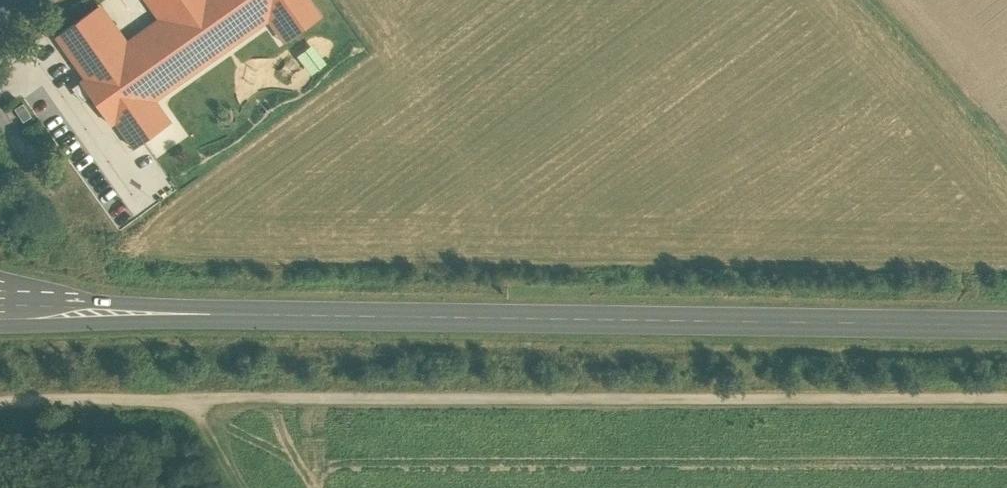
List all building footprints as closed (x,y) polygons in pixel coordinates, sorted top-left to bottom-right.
[(111,125),(115,123),(133,149),(167,126),(149,99),(271,14),(288,39),(321,16),(310,0),(151,0),(166,21),(126,49),(97,8),(56,37),(85,78),(80,82),(111,125)] [(32,116),(23,103),(15,108),(23,122),(32,116)]
